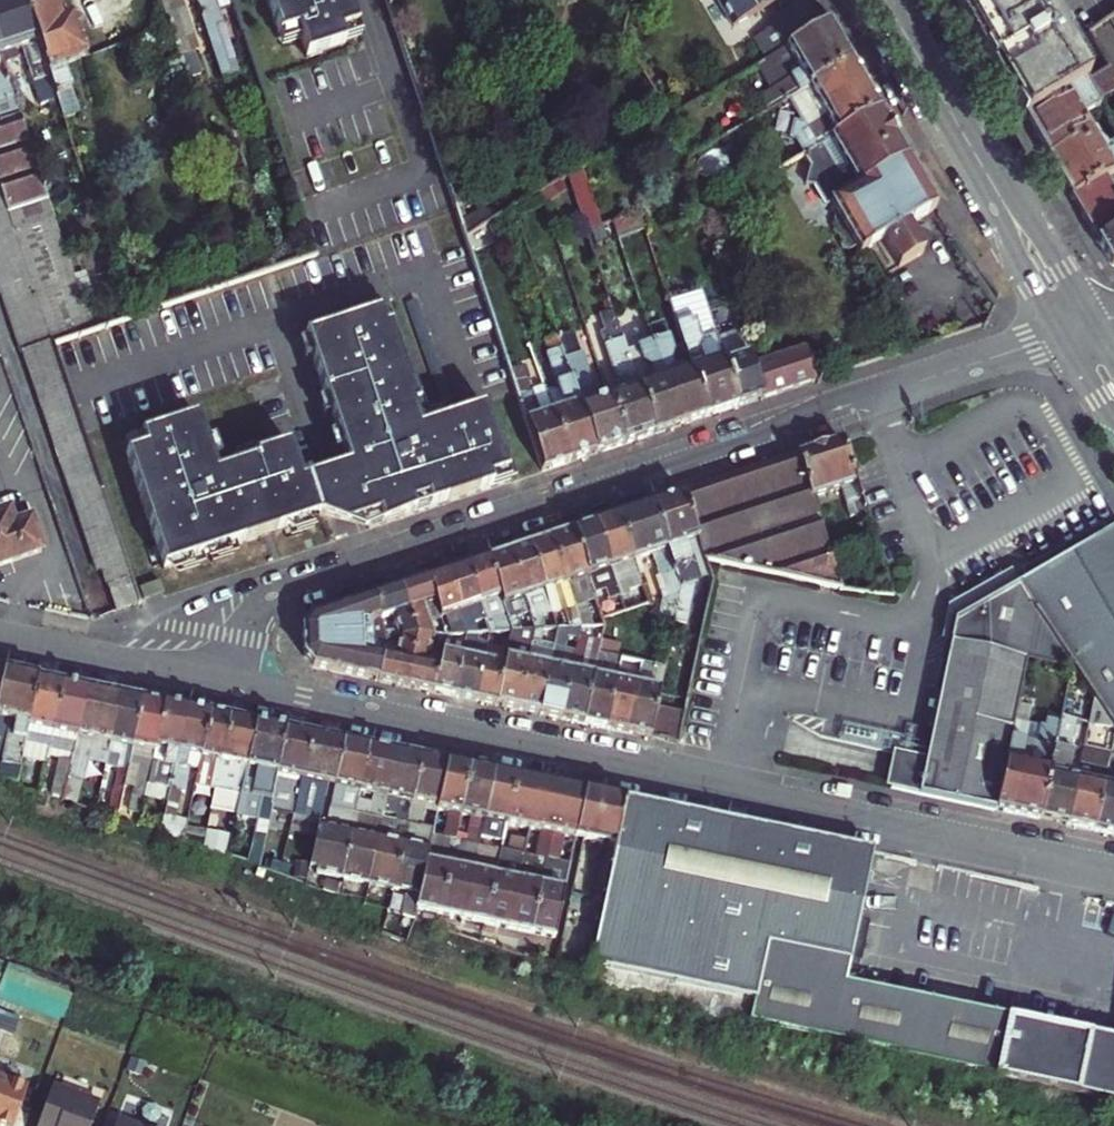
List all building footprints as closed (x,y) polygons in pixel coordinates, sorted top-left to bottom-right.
[(2,58),(21,52),(33,86),(36,85),(43,106),(45,105),(51,122),(62,119),(21,0),(10,0),(0,3),(0,52),(2,58)] [(62,119),(63,120),(78,114),(62,67),(86,59),(71,18),(63,21),(55,0),(21,0),(62,119)] [(178,58),(187,54),(182,39),(190,36),(180,5),(173,2),(173,0),(158,0),(178,58)] [(221,80),(230,77),(214,28),(236,21),(229,0),(194,0),(221,80)] [(277,37),(296,31),(305,58),(344,46),(340,34),(358,28),(349,0),(265,0),(277,37)] [(774,0),(716,0),(731,27),(775,1),(774,0)] [(785,52),(829,27),(813,0),(812,0),(770,25),(785,52)] [(1025,120),(1084,84),(1088,81),(1040,0),(955,0),(1025,120)] [(799,76),(773,91),(756,101),(764,115),(781,106),(851,65),(837,42),(829,27),(785,52),(794,67),(799,76)] [(759,66),(773,91),(799,76),(794,67),(785,52),(759,66)] [(808,155),(879,114),(851,65),(781,106),(784,112),(791,109),(801,127),(799,128),(793,127),(790,142),(797,143),(804,158),(808,155)] [(51,347),(91,333),(0,67),(0,195),(51,347)] [(1093,99),(1113,86),(1113,78),(1108,68),(1088,81),(1084,84),(1093,99)] [(1049,160),(1108,124),(1093,99),(1084,84),(1025,120),(1049,160)] [(830,205),(906,160),(898,146),(896,142),(897,142),(888,126),(887,127),(879,114),(808,155),(804,158),(815,177),(809,199),(820,202),(824,209),(830,205)] [(1061,181),(1113,150),(1113,134),(1108,124),(1049,160),(1061,181)] [(1105,181),(1113,176),(1113,150),(1061,181),(1072,200),(1105,181)] [(936,211),(906,160),(830,205),(859,256),(863,253),(882,243),(898,270),(922,256),(925,243),(913,241),(906,229),(936,211)] [(674,177),(669,170),(661,175),(664,186),(673,183),(674,177)] [(1113,202),(1113,196),(1105,181),(1072,200),(1084,220),(1113,202)] [(51,347),(0,195),(0,285),(97,573),(101,571),(115,614),(139,607),(53,352),(51,347)] [(1113,235),(1113,202),(1084,220),(1098,244),(1113,235)] [(611,222),(617,240),(643,232),(638,214),(611,222)] [(464,237),(472,263),(498,255),(488,224),(464,237)] [(1098,244),(1110,265),(1113,267),(1113,235),(1098,244)] [(737,407),(715,338),(710,324),(696,282),(676,289),(664,293),(682,350),(705,418),(737,407)] [(304,338),(368,530),(511,483),(486,408),(420,430),(413,408),(419,406),(392,326),(386,328),(381,312),(304,338)] [(705,418),(682,350),(670,353),(661,325),(654,327),(650,314),(642,317),(644,324),(678,427),(705,418)] [(761,399),(751,370),(747,357),(737,360),(729,336),(725,337),(719,321),(710,324),(715,338),(737,407),(761,399)] [(652,436),(678,427),(644,324),(629,329),(641,365),(648,371),(652,384),(637,389),(652,436)] [(652,436),(637,389),(617,329),(600,335),(610,368),(599,372),(608,399),(623,446),(652,436)] [(568,464),(594,455),(558,347),(555,336),(544,340),(548,354),(545,355),(557,390),(545,394),(568,464)] [(594,455),(623,446),(608,399),(592,403),(590,397),(593,394),(580,354),(578,354),(574,342),(558,347),(594,455)] [(761,399),(815,382),(805,352),(751,370),(761,399)] [(568,464),(545,394),(533,398),(523,367),(509,372),(542,472),(568,464)] [(144,450),(124,457),(162,571),(321,519),(308,481),(302,483),(290,446),(254,458),(256,462),(216,475),(197,418),(139,437),(144,450)] [(139,437),(120,444),(124,457),(144,450),(139,437)] [(795,458),(809,499),(840,489),(855,484),(841,443),(795,458)] [(720,567),(839,590),(809,499),(795,458),(680,497),(702,561),(703,564),(720,567)] [(325,475),(308,481),(321,519),(368,530),(347,468),(325,475)] [(855,484),(840,489),(845,506),(852,503),(860,501),(855,484)] [(702,561),(680,497),(651,506),(678,593),(672,629),(684,631),(694,583),(687,565),(702,561)] [(864,513),(860,501),(852,503),(856,515),(864,513)] [(617,518),(632,562),(650,556),(665,598),(660,600),(655,628),(672,631),(672,629),(678,593),(651,506),(617,518)] [(39,550),(28,519),(12,525),(7,510),(0,513),(0,563),(39,550)] [(986,606),(1113,531),(1113,516),(1013,577),(1010,572),(958,603),(986,606)] [(617,518),(594,525),(609,570),(623,612),(632,609),(625,588),(626,588),(619,567),(632,562),(617,518)] [(594,525),(571,533),(586,578),(600,620),(609,617),(602,596),(604,596),(596,575),(609,570),(594,525)] [(1071,665),(1113,730),(1113,531),(986,606),(1035,611),(1036,613),(1071,665)] [(586,578),(571,533),(550,540),(565,586),(580,629),(589,629),(581,604),(585,602),(579,585),(576,582),(586,578)] [(565,586),(550,540),(529,547),(544,593),(556,630),(565,630),(553,590),(565,586)] [(508,554),(523,601),(533,632),(542,631),(532,597),(544,593),(529,547),(508,554)] [(512,604),(523,601),(508,554),(487,561),(502,609),(507,625),(509,633),(518,633),(516,625),(518,621),(512,604)] [(466,568),(481,616),(502,609),(487,561),(466,568)] [(687,565),(694,583),(708,578),(703,564),(702,561),(687,565)] [(446,574),(461,623),(481,616),(466,568),(446,574)] [(438,614),(442,629),(461,623),(446,574),(427,581),(438,614)] [(399,590),(416,638),(432,638),(426,617),(438,614),(427,581),(399,590)] [(138,590),(142,602),(162,595),(158,584),(138,590)] [(371,599),(378,621),(392,616),(399,639),(416,638),(399,590),(371,599)] [(371,599),(340,610),(347,629),(347,636),(364,635),(363,626),(371,623),(378,621),(371,599)] [(940,642),(953,645),(958,622),(986,606),(958,603),(949,609),(940,642)] [(1009,740),(1027,658),(1036,613),(1035,611),(986,606),(958,622),(953,645),(926,760),(899,754),(891,790),(994,811),(1009,740)] [(313,668),(329,672),(336,643),(346,642),(364,641),(364,635),(347,636),(347,629),(340,610),(310,619),(302,631),(304,658),(313,668)] [(1036,613),(1027,658),(1071,666),(1071,665),(1036,613)] [(509,633),(507,625),(494,625),(494,628),(485,628),(487,635),(494,634),(509,633)] [(556,630),(552,650),(539,716),(562,721),(571,674),(557,671),(565,630),(556,630)] [(384,640),(383,635),(381,631),(375,632),(375,641),(384,640)] [(539,716),(552,650),(540,647),(542,631),(533,632),(527,664),(518,711),(539,716)] [(364,641),(375,641),(375,632),(364,635),(364,641)] [(506,651),(495,706),(518,711),(527,664),(533,632),(522,632),(518,633),(509,633),(506,651)] [(475,702),(482,662),(485,646),(486,641),(487,635),(480,635),(466,636),(461,658),(454,698),(475,702)] [(376,681),(406,688),(416,638),(399,639),(397,649),(391,648),(392,640),(384,640),(376,681)] [(434,694),(440,661),(428,658),(432,638),(416,638),(406,688),(434,694)] [(376,681),(384,640),(375,641),(364,641),(346,642),(345,658),(341,675),(376,681)] [(345,658),(346,642),(336,643),(329,672),(341,675),(345,658)] [(485,646),(482,662),(475,702),(495,706),(506,651),(485,646)] [(597,654),(576,650),(571,674),(562,721),(584,725),(597,654)] [(434,694),(454,698),(461,658),(442,654),(440,661),(434,694)] [(606,730),(616,683),(620,667),(621,659),(597,654),(584,725),(606,730)] [(621,659),(620,667),(642,671),(643,663),(621,659)] [(657,708),(665,668),(643,663),(642,671),(638,687),(629,735),(651,739),(657,708)] [(0,690),(0,734),(7,736),(4,752),(0,773),(0,777),(17,783),(22,758),(24,744),(38,678),(4,671),(0,690)] [(62,683),(38,678),(24,744),(22,758),(46,763),(47,758),(49,749),(62,683)] [(62,683),(49,749),(73,754),(86,688),(62,683)] [(606,730),(629,735),(638,687),(616,683),(606,730)] [(119,695),(86,688),(73,754),(71,763),(67,780),(82,783),(86,762),(104,765),(119,695)] [(119,695),(104,765),(126,770),(127,765),(141,700),(119,695)] [(163,705),(141,700),(127,765),(138,767),(133,793),(129,814),(140,817),(146,788),(163,705)] [(163,705),(146,788),(170,793),(187,710),(163,705)] [(678,745),(684,714),(657,708),(651,739),(678,745)] [(209,714),(187,710),(170,793),(164,822),(175,825),(176,819),(179,819),(189,769),(198,770),(209,714)] [(229,718),(209,714),(198,770),(195,785),(210,788),(216,763),(219,764),(229,718)] [(255,724),(229,718),(219,764),(216,763),(210,788),(241,795),(242,792),(255,724)] [(1038,821),(1066,826),(1075,782),(1066,781),(1068,773),(1073,748),(1069,747),(1074,721),(1060,718),(1058,725),(1038,821)] [(994,811),(1038,821),(1058,725),(1046,722),(1044,730),(1039,729),(1035,746),(1009,740),(994,811)] [(284,730),(255,724),(242,792),(247,793),(243,818),(256,821),(261,798),(270,800),(272,793),(284,730)] [(295,810),(310,735),(284,730),(272,793),(270,800),(269,805),(295,810)] [(339,741),(310,735),(295,810),(320,815),(326,786),(330,786),(334,787),(343,742),(339,741)] [(357,808),(360,792),(369,748),(343,742),(334,787),(329,810),(355,815),(357,808)] [(381,820),(394,753),(369,748),(360,792),(371,795),(368,810),(357,808),(355,815),(359,816),(381,820)] [(47,758),(61,761),(71,763),(73,754),(49,749),(47,758)] [(406,826),(420,758),(394,753),(381,820),(406,826)] [(885,788),(891,790),(899,754),(892,753),(885,788)] [(432,832),(436,812),(446,764),(420,758),(406,826),(432,832)] [(71,763),(61,761),(53,797),(63,801),(67,780),(71,763)] [(456,835),(459,817),(469,769),(446,764),(436,812),(448,815),(443,840),(449,840),(455,842),(456,835)] [(122,791),(133,793),(138,767),(127,765),(126,770),(122,791)] [(459,817),(482,822),(492,774),(469,769),(459,817)] [(1092,832),(1102,789),(1105,774),(1088,770),(1086,779),(1083,776),(1080,776),(1076,777),(1075,782),(1066,826),(1092,832)] [(1077,774),(1068,773),(1066,781),(1075,782),(1076,777),(1077,774)] [(482,822),(505,827),(515,778),(492,774),(482,822)] [(515,778),(505,827),(515,829),(511,853),(523,856),(528,831),(538,783),(515,778)] [(82,783),(67,780),(63,801),(77,806),(82,783)] [(561,788),(538,783),(528,831),(539,834),(534,858),(536,859),(540,860),(546,861),(561,788)] [(588,794),(561,788),(546,861),(557,863),(562,838),(577,841),(582,842),(592,795),(588,794)] [(1113,837),(1113,791),(1102,789),(1092,832),(1113,837)] [(592,795),(582,842),(613,849),(623,802),(592,795)] [(261,798),(256,821),(247,864),(257,867),(269,805),(270,800),(261,798)] [(856,921),(870,853),(623,802),(613,849),(589,965),(754,1000),(749,1022),(994,1078),(1007,1021),(843,984),(848,961),(856,921)] [(355,815),(329,810),(327,818),(330,820),(353,825),(355,815)] [(381,820),(359,816),(357,825),(379,829),(381,820)] [(381,820),(379,829),(398,833),(399,830),(405,831),(406,826),(381,820)] [(173,838),(175,825),(164,822),(161,834),(173,838)] [(317,849),(320,850),(325,828),(321,827),(318,826),(314,849),(317,849)] [(424,873),(426,863),(431,837),(432,832),(406,826),(405,831),(401,845),(397,867),(424,873)] [(325,828),(320,850),(347,856),(351,833),(325,828)] [(367,884),(377,839),(351,833),(347,856),(342,879),(367,884)] [(392,890),(397,867),(401,845),(377,839),(367,884),(392,890)] [(501,845),(499,852),(507,853),(508,846),(501,845)] [(314,849),(310,867),(312,868),(316,868),(320,850),(317,849),(314,849)] [(315,873),(342,879),(347,856),(320,850),(316,868),(315,873)] [(499,852),(498,858),(505,860),(507,853),(499,852)] [(494,876),(484,923),(508,928),(523,856),(511,853),(505,879),(494,876)] [(531,933),(540,886),(531,884),(536,859),(523,856),(508,928),(531,933)] [(544,868),(540,886),(531,933),(554,938),(568,866),(558,863),(557,863),(546,861),(544,868)] [(416,910),(439,915),(449,868),(426,863),(424,873),(416,910)] [(414,920),(416,910),(424,873),(397,867),(392,890),(406,893),(402,916),(414,920)] [(449,868),(439,915),(462,919),(471,872),(449,868)] [(462,919),(484,923),(494,876),(471,872),(462,919)] [(323,889),(338,895),(340,885),(324,882),(323,889)] [(867,923),(856,921),(848,961),(859,964),(867,923)] [(1113,1103),(1113,1044),(1007,1021),(994,1078),(1113,1103)] [(3,1125),(13,1125),(28,1086),(0,1076),(0,1125),(3,1125)] [(99,1102),(52,1085),(37,1125),(90,1125),(99,1102)]
